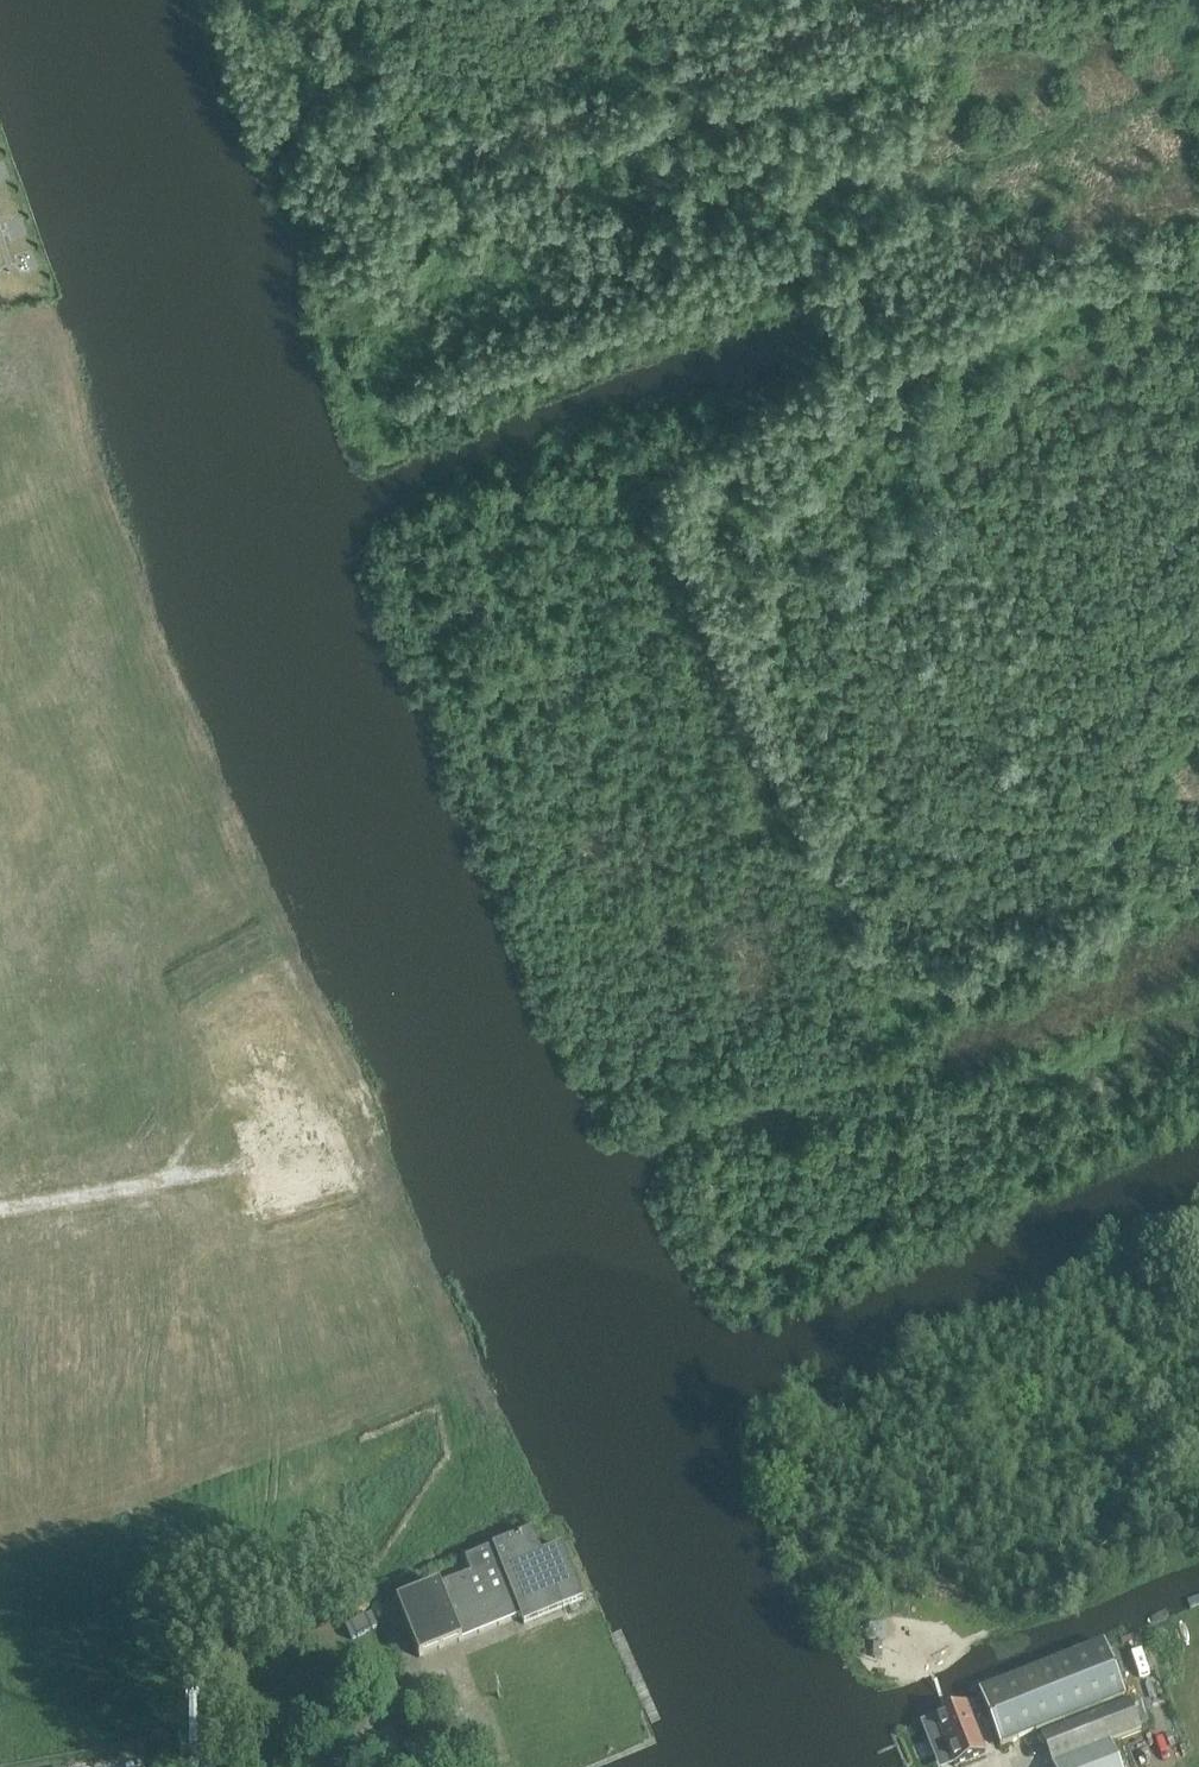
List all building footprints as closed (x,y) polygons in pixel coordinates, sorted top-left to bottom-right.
[(465,1559),(470,1573),(397,1604),(419,1658),(520,1617),(523,1626),(584,1600),(562,1546),(542,1555),(532,1531),(465,1559)] [(1126,1699),(1104,1644),(979,1693),(1001,1748),(1126,1699)] [(963,1699),(932,1711),(954,1766),(985,1754),(963,1699)] [(1053,1766),(1120,1766),(1110,1742),(1141,1730),(1131,1704),(1042,1739),(1053,1766)] [(178,1739),(180,1754),(205,1749),(203,1735),(178,1739)] [(94,1766),(152,1766),(149,1751),(93,1762),(94,1766)]
